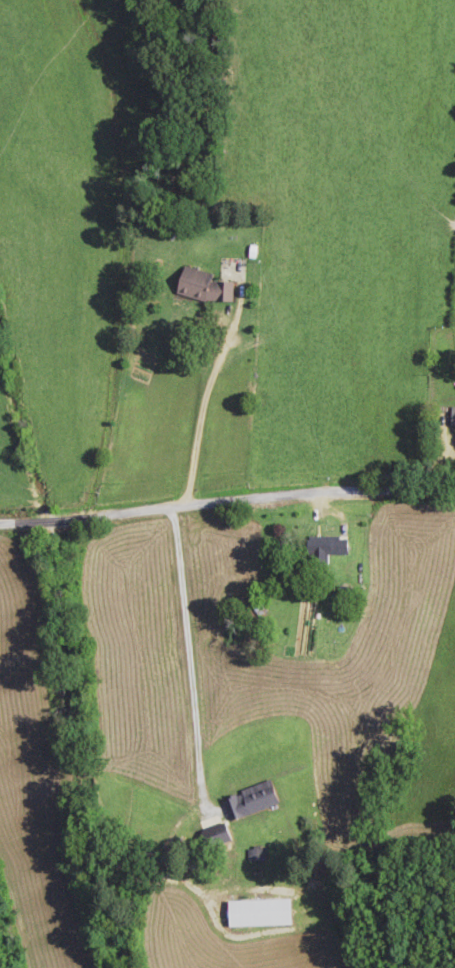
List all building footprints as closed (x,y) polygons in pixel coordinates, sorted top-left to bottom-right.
[(234,280),(181,271),(176,297),(230,306),(234,280)] [(345,537),(306,537),(306,563),(327,563),(327,558),(345,558),(345,537)] [(224,797),(230,820),(277,807),(271,784),(224,797)] [(265,850),(247,850),(247,864),(265,864),(265,850)]
